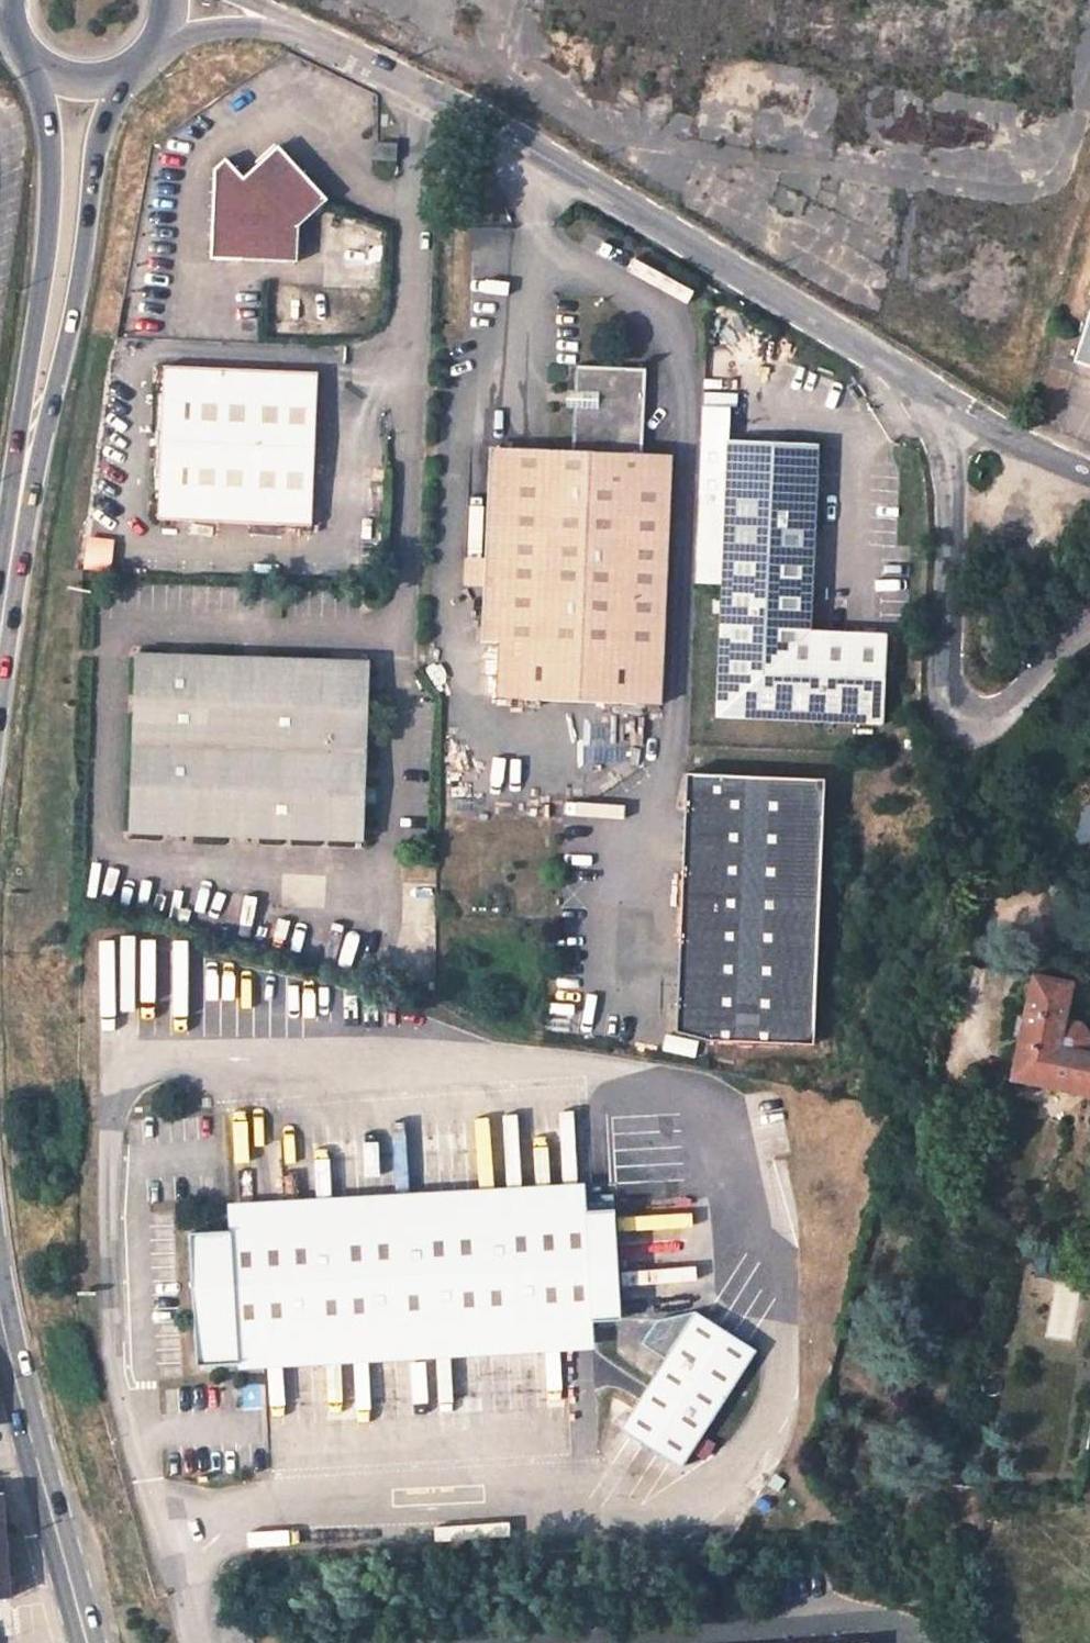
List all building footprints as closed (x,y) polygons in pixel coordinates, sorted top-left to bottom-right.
[(213,163),(209,253),(294,257),(296,222),(324,198),(275,142),(241,172),(224,153),(213,163)] [(1078,362),(1089,366),(1089,323),(1078,362)] [(153,389),(148,486),(155,487),(154,516),(308,523),(316,369),(161,362),(160,389),(153,389)] [(504,446),(494,640),(658,648),(667,454),(627,453),(631,368),(573,365),(572,389),(579,390),(578,405),(571,405),(568,448),(504,446)] [(563,405),(571,405),(578,405),(579,390),(572,389),(564,389),(563,405)] [(811,627),(818,442),(727,439),(725,494),(697,493),(694,580),(722,581),(717,712),(884,719),(888,630),(811,627)] [(486,444),(480,556),(479,584),(476,639),(494,640),(504,446),(486,444)] [(92,536),(93,567),(119,565),(117,535),(92,536)] [(479,584),(480,556),(460,555),(459,583),(479,584)] [(658,648),(494,640),(491,693),(655,701),(658,648)] [(368,662),(135,647),(123,824),(123,825),(357,840),(359,802),(360,786),(364,714),(365,698),(368,662)] [(375,715),(376,699),(365,698),(364,714),(375,715)] [(692,773),(684,1028),(715,1040),(813,1041),(823,775),(692,773)] [(360,786),(359,802),(369,803),(370,786),(360,786)] [(1037,976),(1015,1081),(1089,1096),(1089,1053),(1086,1052),(1089,1035),(1083,1024),(1067,1020),(1074,983),(1037,976)] [(233,1229),(589,1209),(587,1186),(232,1206),(233,1229)] [(624,1318),(617,1207),(589,1209),(233,1229),(194,1231),(201,1365),(242,1362),(241,1340),(593,1320),(624,1318)] [(682,1465),(758,1350),(698,1310),(658,1318),(643,1341),(667,1357),(621,1425),(682,1465)] [(242,1362),(594,1342),(593,1320),(241,1340),(242,1362)]
